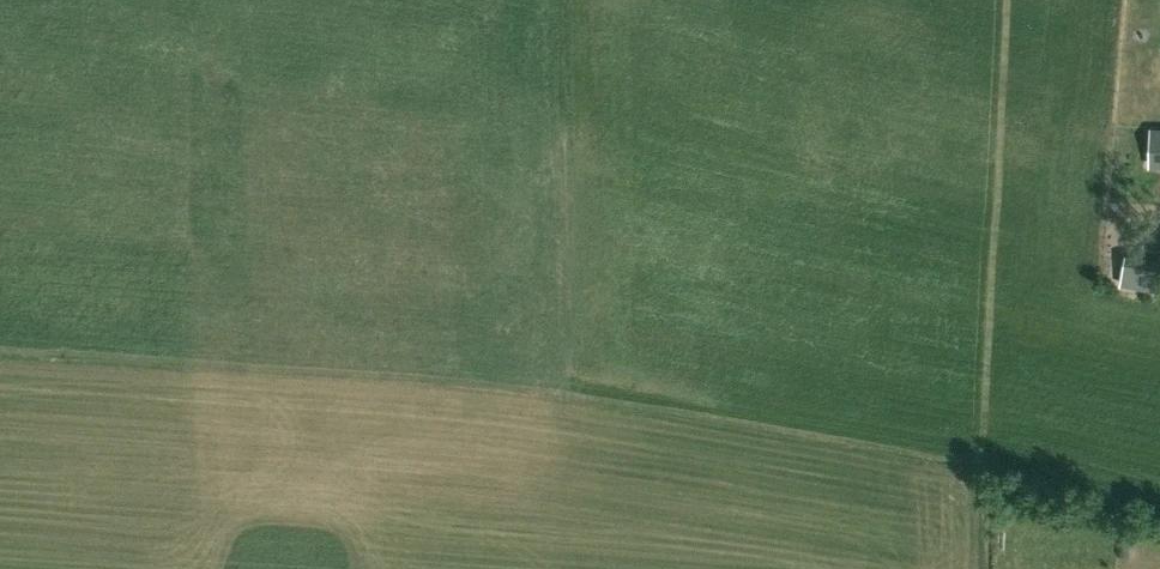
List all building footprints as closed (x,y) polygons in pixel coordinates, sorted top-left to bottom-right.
[(1159,170),(1159,132),(1150,131),(1149,170),(1159,170)]
